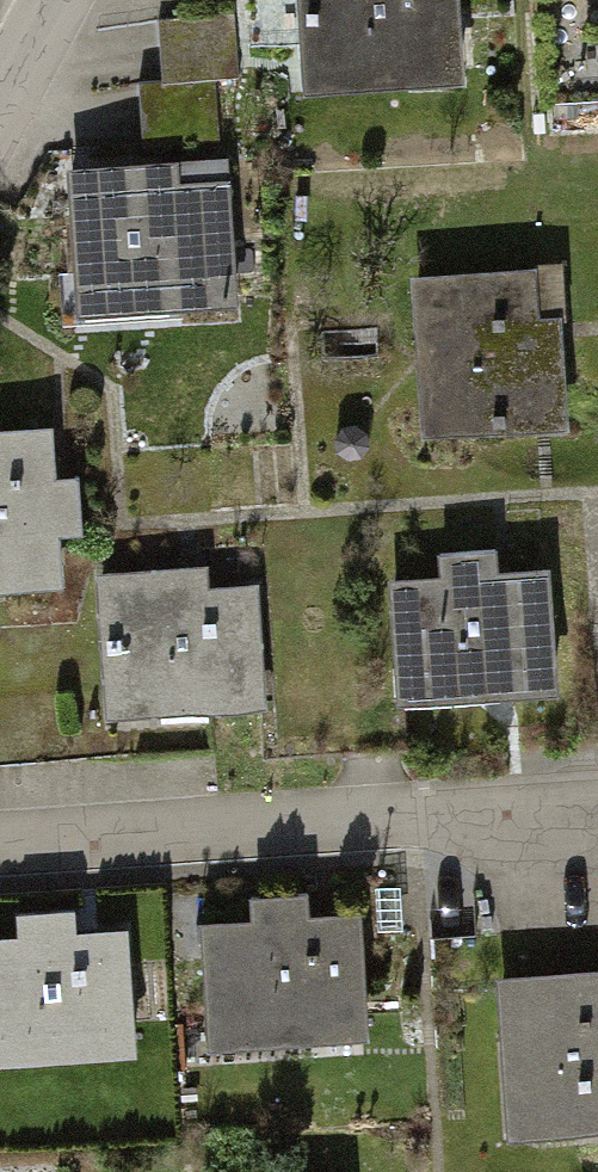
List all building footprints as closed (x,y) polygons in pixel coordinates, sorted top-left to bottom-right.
[(336,86),(501,71),(495,0),(328,0),(336,86)] [(241,77),(243,15),(168,13),(166,100),(217,101),(217,77),(241,77)] [(97,177),(102,329),(263,324),(258,172),(97,177)] [(413,273),(425,431),(568,421),(560,313),(540,314),(536,264),(413,273)] [(62,582),(58,532),(82,530),(79,473),(55,475),(52,423),(0,427),(0,587),(62,582)] [(391,578),(398,696),(558,687),(550,567),(496,571),(495,549),(440,552),(441,575),(391,578)] [(98,570),(108,712),(269,701),(261,580),(209,583),(208,563),(98,570)] [(201,922),(209,1042),(369,1030),(361,910),(307,914),(305,891),(250,895),(252,918),(201,922)] [(138,1047),(129,925),(74,928),(73,908),(17,911),(18,932),(0,933),(0,1056),(138,1047)] [(507,1132),(597,1125),(597,966),(496,973),(507,1132)]
